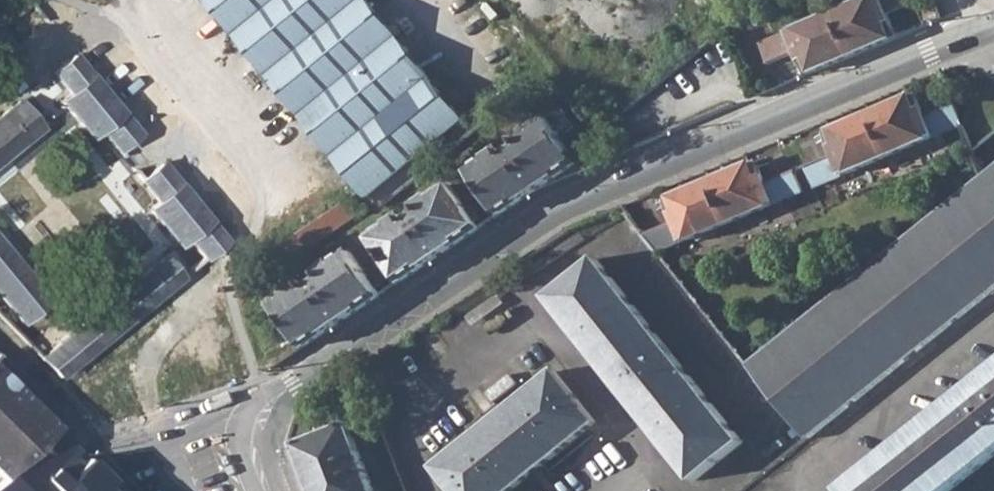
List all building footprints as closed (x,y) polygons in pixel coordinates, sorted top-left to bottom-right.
[(362,190),(369,199),(373,196),(391,181),(397,176),(464,122),(462,120),(365,0),(208,0),(362,190)] [(805,76),(850,57),(897,37),(888,14),(916,2),(915,0),(866,0),(759,45),(768,66),(796,54),(805,76)] [(138,133),(74,55),(60,65),(53,72),(69,92),(59,100),(90,136),(99,129),(117,151),(138,133)] [(805,166),(814,187),(960,126),(951,105),(925,115),(916,94),(825,132),(834,154),(805,166)] [(5,157),(42,127),(35,119),(18,99),(0,113),(0,161),(5,157)] [(464,122),(397,176),(407,187),(484,125),(475,112),(462,120),(464,122)] [(471,171),(501,214),(578,162),(549,118),(517,140),(522,147),(507,156),(503,150),(471,171)] [(646,234),(660,251),(802,192),(793,171),(767,182),(757,160),(664,199),(674,222),(646,234)] [(194,247),(181,258),(189,269),(225,240),(162,162),(140,179),(157,201),(148,208),(177,244),(186,237),(194,247)] [(806,440),(993,288),(993,166),(747,360),(745,362),(806,440)] [(399,192),(391,181),(373,196),(382,206),(399,192)] [(373,238),(402,281),(442,254),(481,228),(451,184),(419,206),(423,214),(409,223),(404,216),(373,238)] [(281,244),(291,259),(359,214),(349,199),(281,244)] [(19,321),(47,299),(4,246),(0,241),(0,297),(19,321)] [(273,304),(303,348),(381,296),(351,252),(319,273),(324,280),(310,288),(306,282),(276,302),(273,304)] [(59,379),(179,277),(163,255),(37,357),(59,379)] [(544,297),(692,482),(742,442),(593,257),(544,297)] [(993,454),(993,367),(840,490),(948,490),(993,454)] [(0,373),(0,473),(6,467),(51,424),(0,373)] [(453,490),(511,490),(596,423),(556,374),(435,469),(453,490)] [(100,488),(97,484),(104,477),(51,424),(6,467),(0,473),(0,490),(103,490),(100,488)] [(350,424),(294,446),(312,490),(376,490),(350,424)]
